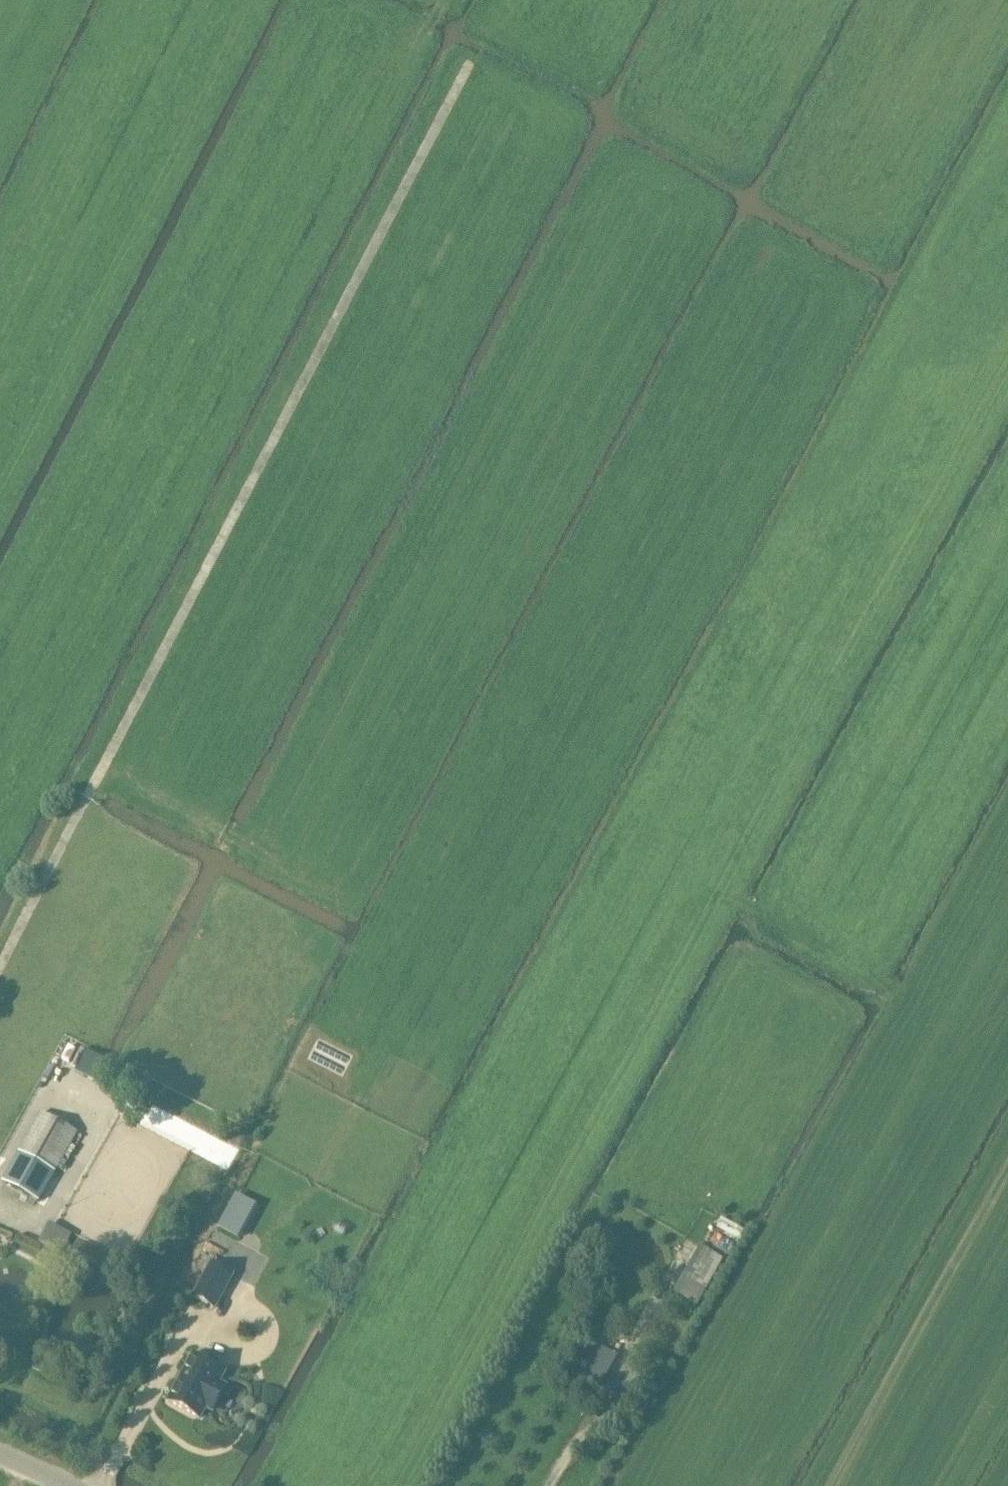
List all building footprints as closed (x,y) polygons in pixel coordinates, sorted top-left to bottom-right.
[(39,1204),(78,1134),(40,1113),(2,1183),(39,1204)] [(250,1221),(231,1210),(226,1219),(245,1230),(250,1221)] [(37,1244),(60,1255),(70,1235),(47,1224),(37,1244)] [(696,1306),(722,1260),(700,1247),(674,1294),(696,1306)] [(211,1265),(193,1298),(214,1310),(233,1276),(211,1265)] [(193,1357),(169,1403),(200,1419),(205,1409),(213,1412),(225,1388),(218,1385),(224,1373),(193,1357)]
